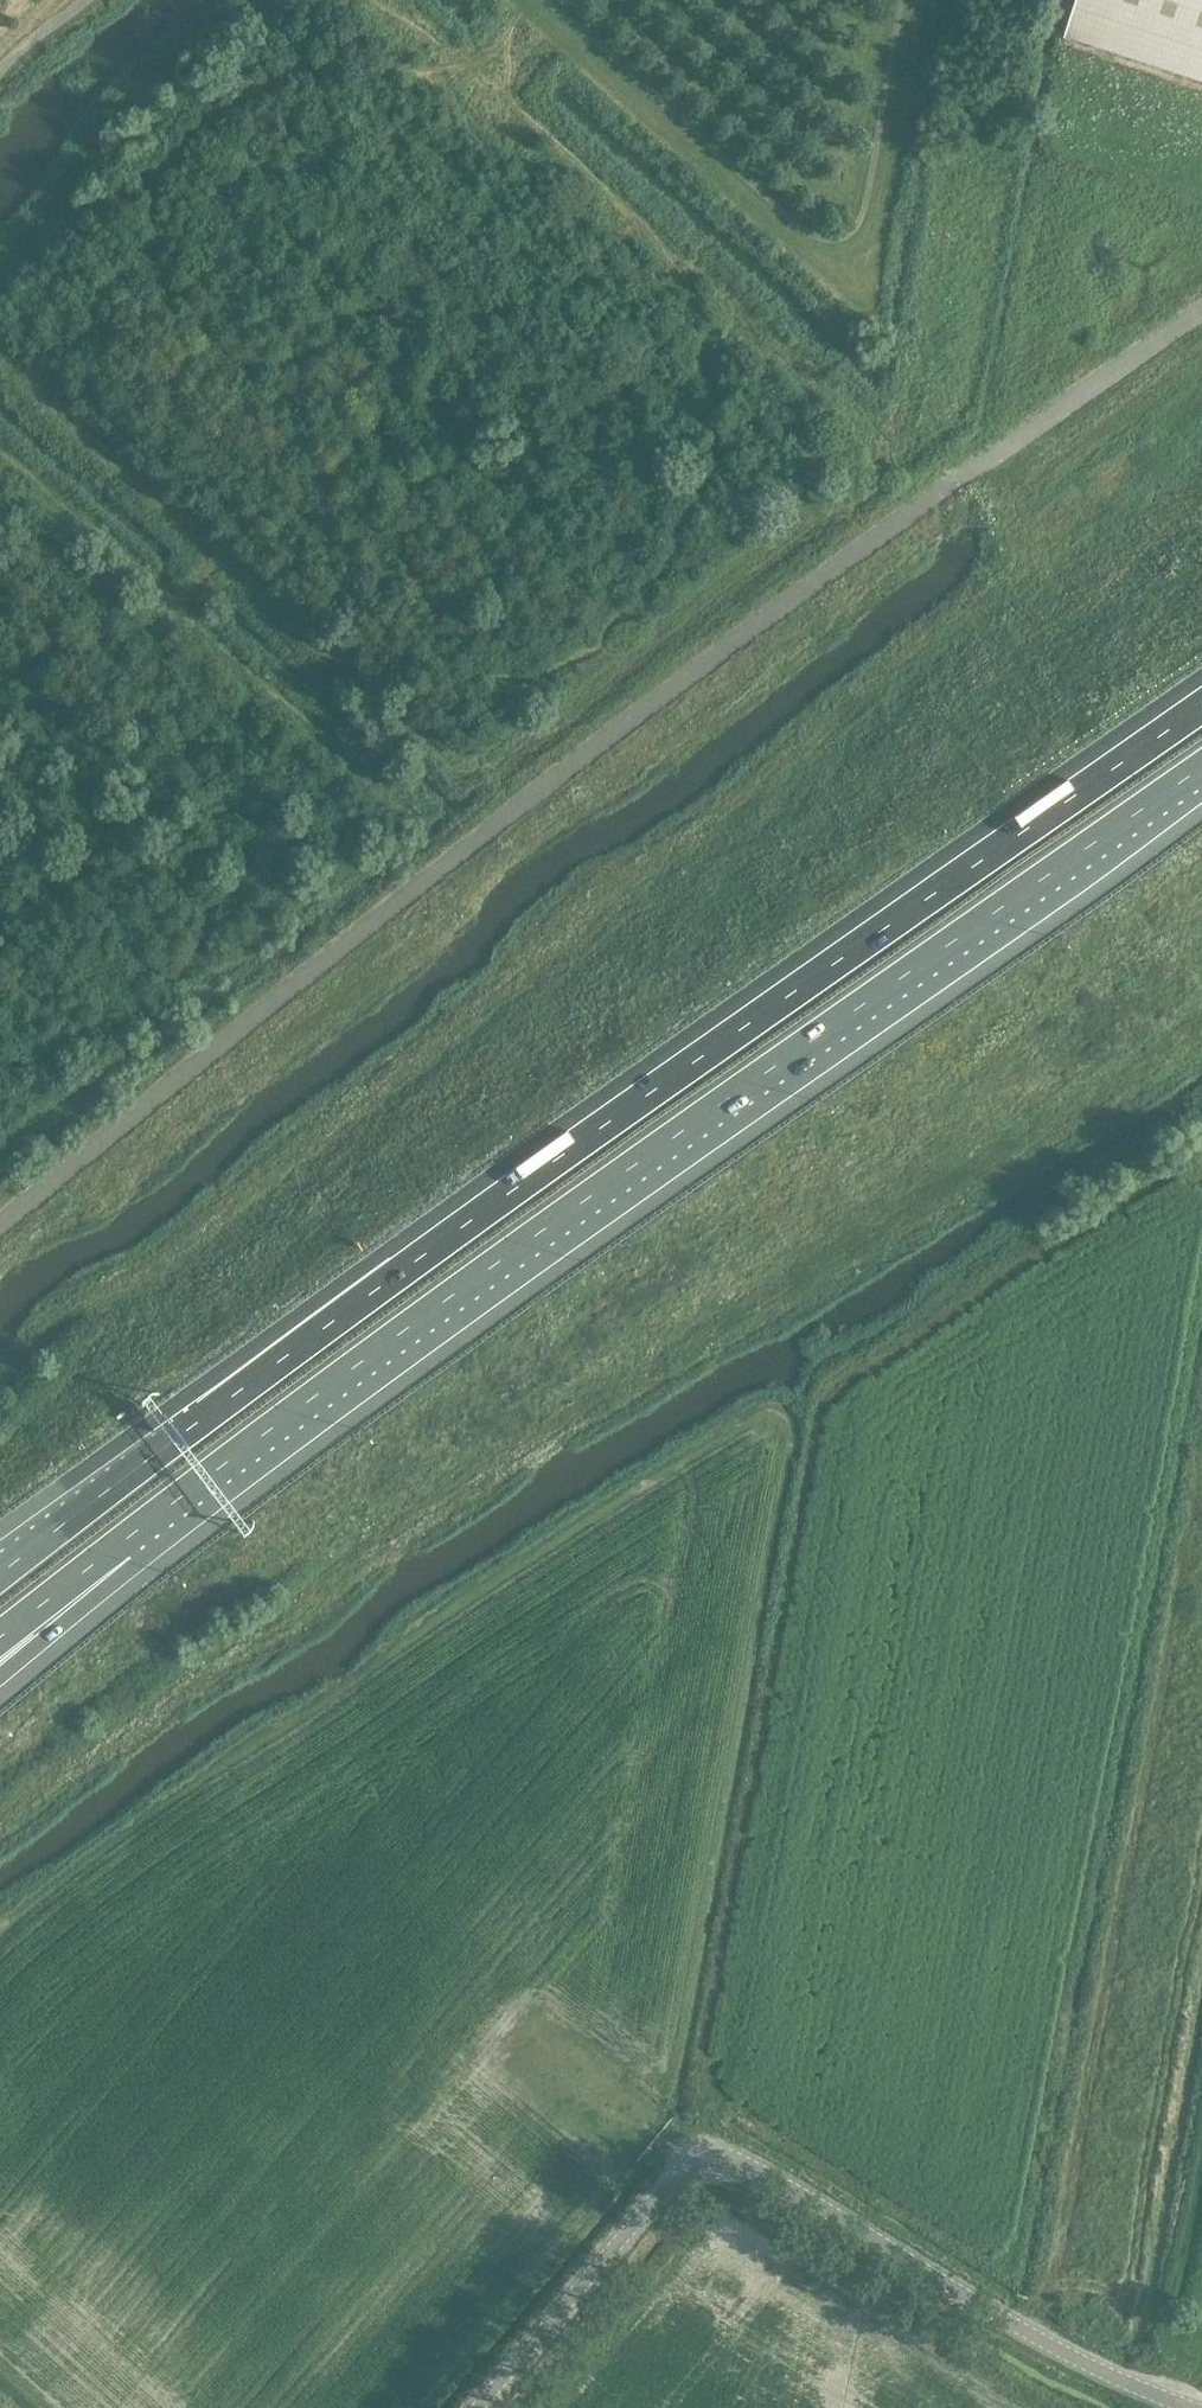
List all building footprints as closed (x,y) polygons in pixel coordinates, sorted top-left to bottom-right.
[(1069,35),(1201,80),(1201,0),(1081,0),(1069,35)]
